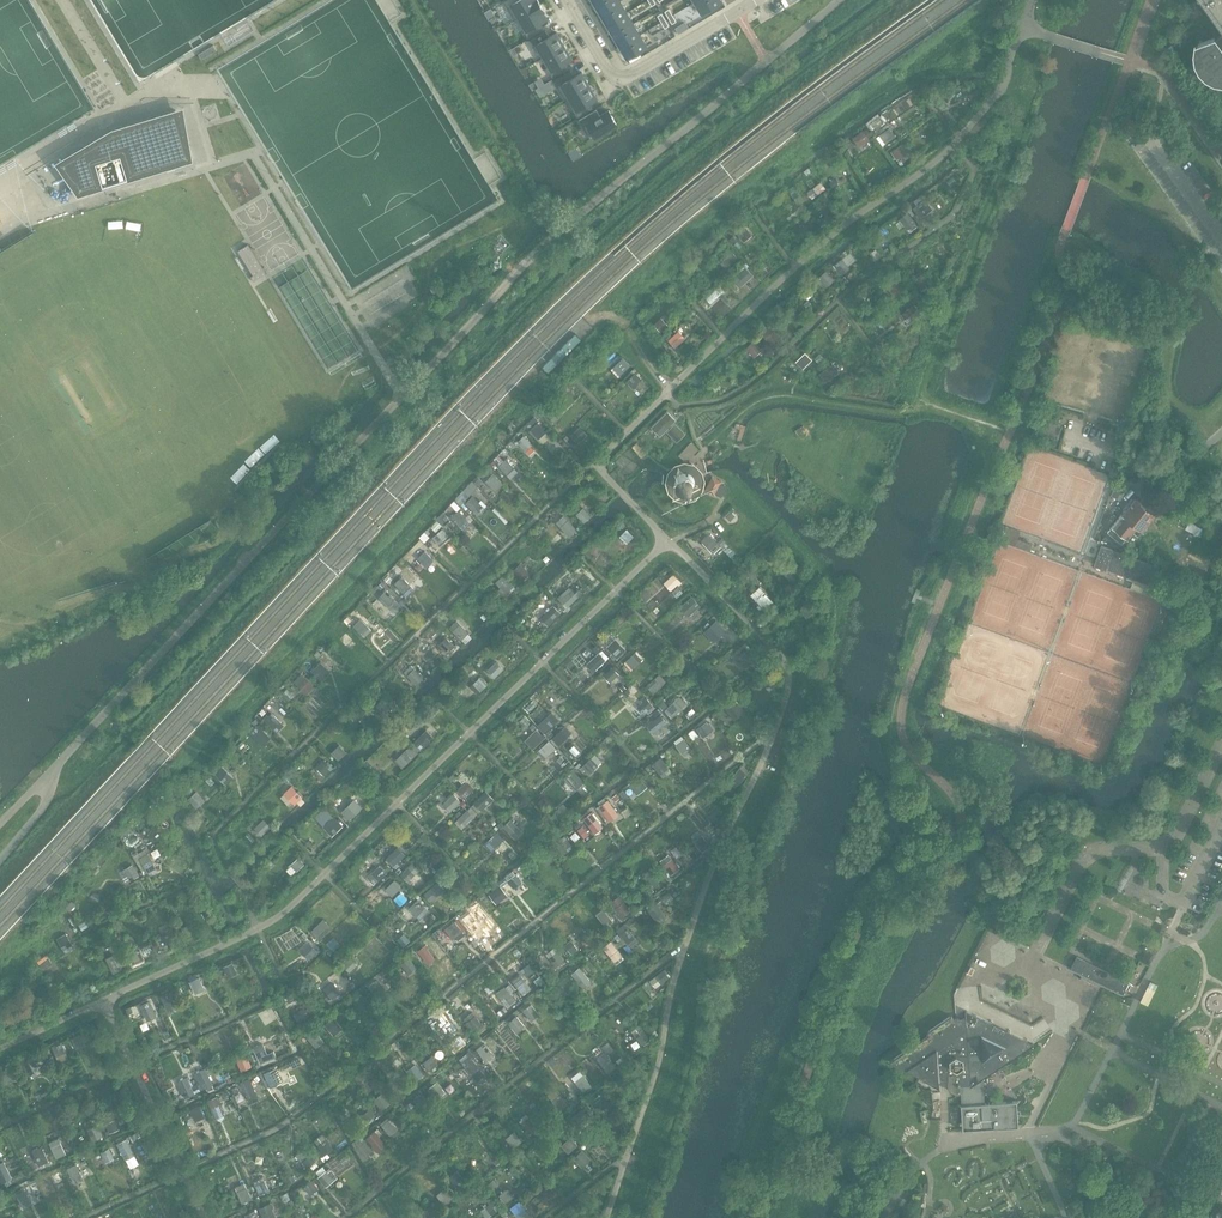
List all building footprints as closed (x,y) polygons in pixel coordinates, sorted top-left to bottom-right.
[(503,1),(514,20),(540,4),(538,0),(504,0),(503,1)] [(594,1),(601,13),(621,1),(620,0),(596,0),(594,1)] [(696,2),(702,13),(722,2),(721,0),(699,0),(696,2)] [(1221,21),(1221,0),(1207,0),(1221,21)] [(621,1),(601,13),(607,24),(627,12),(621,1)] [(540,4),(514,20),(515,20),(517,19),(528,37),(543,28),(539,22),(547,18),(543,10),(540,4)] [(627,12),(607,24),(614,35),(634,23),(627,12)] [(983,12),(974,18),(978,25),(988,19),(983,12)] [(634,23),(614,35),(621,46),(641,35),(634,23)] [(545,30),(531,39),(534,46),(537,44),(544,56),(541,58),(542,58),(564,45),(557,32),(549,37),(545,30)] [(1215,38),(1215,37),(1198,43),(1198,42),(1194,41),(1192,54),(1194,63),(1198,72),(1205,78),(1213,83),(1221,85),(1221,33),(1215,38)] [(641,35),(621,46),(627,58),(647,46),(641,35)] [(511,48),(515,57),(522,54),(521,52),(526,50),(523,43),(511,48)] [(564,45),(542,58),(553,77),(568,68),(564,62),(572,58),(564,45)] [(571,70),(553,81),(565,100),(589,85),(582,72),(574,76),(571,70)] [(589,85),(565,100),(567,99),(578,117),(593,108),(590,102),(597,98),(589,85)] [(978,96),(971,86),(964,91),(971,101),(978,96)] [(72,154),(84,192),(191,160),(181,127),(180,123),(176,110),(113,129),(72,154)] [(597,110),(579,120),(591,140),(599,135),(599,136),(608,131),(607,130),(617,124),(609,111),(600,116),(597,110)] [(892,137),(885,127),(878,132),(886,142),(892,137)] [(864,128),(854,137),(861,146),(872,137),(864,128)] [(907,153),(900,143),(893,148),(901,158),(907,153)] [(916,194),(909,199),(916,209),(923,205),(916,194)] [(908,216),(900,205),(893,210),(901,221),(908,216)] [(755,236),(747,227),(739,234),(746,243),(755,236)] [(239,249),(253,281),(266,275),(252,243),(239,249)] [(737,259),(730,250),(721,257),(729,266),(737,259)] [(747,266),(734,278),(741,287),(755,274),(747,266)] [(828,285),(836,279),(828,269),(821,275),(828,285)] [(925,281),(919,273),(913,278),(919,285),(925,281)] [(917,309),(911,301),(905,306),(911,313),(917,309)] [(669,339),(676,348),(687,338),(680,330),(669,339)] [(564,345),(543,367),(549,373),(581,339),(575,333),(564,345)] [(756,344),(748,335),(740,342),(748,351),(756,344)] [(811,359),(804,352),(795,361),(803,368),(811,359)] [(626,365),(618,356),(610,363),(617,372),(626,365)] [(638,379),(631,370),(622,377),(630,386),(638,379)] [(837,373),(824,382),(831,391),(844,382),(837,373)] [(556,419),(549,410),(540,418),(547,427),(556,419)] [(668,411),(651,427),(652,428),(653,427),(660,435),(667,429),(668,430),(667,431),(678,442),(685,434),(675,423),(673,425),(671,424),(675,420),(668,412),(668,411)] [(539,422),(531,430),(539,438),(547,431),(539,422)] [(580,443),(589,434),(581,425),(572,434),(580,443)] [(530,444),(522,435),(513,442),(521,451),(530,444)] [(509,473),(515,466),(506,457),(499,464),(509,473)] [(697,475),(696,472),(690,472),(689,472),(687,471),(685,471),(684,471),(682,472),(680,473),(678,474),(676,476),(675,476),(675,479),(675,481),(675,483),(675,485),(676,487),(677,489),(679,490),(681,491),(683,492),(685,492),(687,492),(689,492),(691,491),(692,490),(694,488),(695,487),(695,485),(696,484),(696,482),(701,481),(700,474),(697,475)] [(500,483),(488,472),(480,480),(493,491),(500,483)] [(713,476),(706,488),(707,491),(716,495),(716,494),(722,497),(727,486),(722,483),(723,482),(713,476)] [(1113,494),(1121,497),(1124,491),(1116,487),(1113,494)] [(1122,544),(1126,538),(1127,540),(1133,533),(1137,536),(1139,533),(1140,534),(1156,514),(1136,497),(1112,526),(1107,532),(1108,533),(1102,541),(1119,547),(1122,544)] [(485,514),(485,500),(469,500),(469,514),(485,514)] [(1170,515),(1189,522),(1195,511),(1176,501),(1174,504),(1170,515)] [(589,513),(581,504),(573,511),(580,520),(589,513)] [(738,515),(731,506),(722,513),(729,522),(738,515)] [(465,520),(454,509),(448,515),(460,527),(465,520)] [(1187,528),(1201,535),(1208,520),(1194,513),(1187,528)] [(557,521),(571,536),(579,529),(566,514),(557,521)] [(434,537),(441,544),(450,535),(443,528),(434,537)] [(636,539),(629,530),(620,537),(627,546),(636,539)] [(715,540),(708,531),(699,538),(706,547),(715,540)] [(1107,567),(1152,584),(1157,570),(1160,571),(1162,567),(1102,546),(1095,565),(1106,569),(1107,567)] [(430,558),(419,547),(413,553),(424,565),(430,558)] [(527,573),(515,562),(510,568),(521,580),(527,573)] [(800,573),(793,564),(784,571),(792,580),(800,573)] [(408,583),(397,572),(391,578),(403,589),(408,583)] [(671,590),(683,582),(677,573),(665,581),(671,590)] [(504,574),(497,581),(509,594),(517,587),(504,574)] [(581,588),(576,592),(571,586),(559,596),(568,606),(585,593),(581,588)] [(761,586),(752,594),(766,609),(775,601),(761,586)] [(387,589),(379,597),(394,610),(401,603),(387,589)] [(693,595),(681,606),(689,616),(702,604),(693,595)] [(334,612),(326,603),(318,610),(325,619),(334,612)] [(554,604),(541,617),(550,626),(563,612),(554,604)] [(365,624),(357,615),(349,622),(356,631),(365,624)] [(722,627),(715,618),(706,625),(714,634),(722,627)] [(468,630),(457,619),(451,625),(462,636),(468,630)] [(621,653),(614,644),(605,651),(612,660),(621,653)] [(581,667),(589,676),(610,658),(602,649),(581,667)] [(638,650),(625,661),(632,669),(645,658),(638,650)] [(753,661),(745,651),(736,658),(745,668),(753,661)] [(581,653),(574,659),(580,666),(587,660),(581,653)] [(488,669),(496,677),(506,667),(498,659),(488,669)] [(326,671),(314,660),(308,666),(320,677),(326,671)] [(417,684),(424,676),(412,664),(405,672),(417,684)] [(618,677),(610,668),(602,675),(609,684),(618,677)] [(294,681),(308,694),(316,686),(303,672),(294,681)] [(655,693),(667,681),(660,673),(648,685),(655,693)] [(491,683),(484,674),(475,681),(483,690),(491,683)] [(741,710),(730,696),(722,702),(733,716),(741,710)] [(391,708),(379,697),(373,703),(385,714),(391,708)] [(648,707),(641,698),(632,705),(640,714),(648,707)] [(679,708),(672,699),(663,706),(671,715),(679,708)] [(277,721),(269,712),(261,719),(268,728),(277,721)] [(551,722),(544,713),(535,720),(543,730),(551,722)] [(655,733),(669,721),(662,713),(648,724),(655,733)] [(697,727),(703,737),(716,729),(709,719),(697,727)] [(250,732),(264,746),(272,737),(259,724),(250,732)] [(426,745),(418,736),(410,743),(417,752),(426,745)] [(347,751),(336,740),(330,746),(341,757),(347,751)] [(690,750),(682,740),(674,748),(681,757),(690,750)] [(551,750),(543,741),(535,748),(542,757),(551,750)] [(411,759),(404,750),(395,757),(403,766),(411,759)] [(596,764),(588,755),(580,763),(587,772),(596,764)] [(663,757),(654,762),(661,774),(670,768),(663,757)] [(323,780),(335,767),(326,759),(314,771),(323,780)] [(227,775),(220,766),(211,773),(218,782),(227,775)] [(565,776),(577,789),(586,781),(574,768),(565,776)] [(740,777),(733,768),(722,777),(729,786),(740,777)] [(645,783),(635,770),(626,778),(636,790),(645,783)] [(471,790),(463,781),(455,788),(462,797),(471,790)] [(302,796),(295,787),(286,794),(293,803),(302,796)] [(189,798),(198,807),(206,800),(197,790),(189,798)] [(482,810),(496,798),(488,790),(474,801),(482,810)] [(443,803),(450,812),(463,801),(455,792),(443,803)] [(342,811),(352,820),(365,806),(355,798),(342,811)] [(609,822),(620,814),(609,798),(598,806),(609,822)] [(467,824),(476,815),(469,808),(459,817),(467,824)] [(597,823),(590,814),(581,821),(589,830),(597,823)] [(518,825),(508,815),(500,823),(509,833),(518,825)] [(273,825),(266,816),(257,823),(265,832),(273,825)] [(341,828),(334,819),(325,826),(333,835),(341,828)] [(493,850),(505,839),(498,831),(486,842),(493,850)] [(558,841),(565,852),(574,846),(567,835),(558,841)] [(708,846),(701,837),(692,844),(699,853),(708,846)] [(679,844),(660,854),(670,874),(682,868),(679,863),(687,859),(679,844)] [(399,858),(391,849),(383,856),(390,865),(399,858)] [(555,862),(545,852),(536,860),(546,870),(555,862)] [(158,862),(151,853),(142,860),(149,869),(158,862)] [(305,864),(298,855),(289,862),(297,871),(305,864)] [(1056,859),(1056,893),(1063,893),(1063,949),(1067,949),(1067,973),(1069,973),(1069,976),(1120,1001),(1138,968),(1138,941),(1135,941),(1135,880),(1140,880),(1140,860),(1113,860),(1113,859),(1073,859),(1073,865),(1064,865),(1064,859),(1056,859)] [(401,873),(410,882),(421,870),(413,862),(401,873)] [(121,870),(128,882),(141,875),(134,863),(121,870)] [(380,864),(368,876),(376,883),(388,872),(380,864)] [(661,882),(651,868),(643,875),(653,888),(661,882)] [(516,888),(523,881),(515,872),(508,879),(516,888)] [(400,889),(393,880),(384,887),(392,896),(400,889)] [(432,901),(447,888),(439,880),(425,893),(432,901)] [(504,899),(496,890),(488,897),(495,906),(504,899)] [(621,894),(611,901),(623,917),(633,909),(621,894)] [(424,910),(417,901),(408,908),(415,917),(424,910)] [(615,917),(606,907),(597,915),(607,925),(615,917)] [(664,916),(657,907),(648,914),(656,923),(664,916)] [(446,928),(454,938),(465,929),(456,919),(446,928)] [(326,929),(318,920),(310,927),(317,936),(326,929)] [(190,923),(181,926),(185,936),(194,933),(190,923)] [(637,942),(626,928),(618,935),(628,948),(637,942)] [(73,943),(66,934),(57,941),(65,950),(73,943)] [(334,949),(341,944),(336,937),(329,942),(334,949)] [(308,940),(299,943),(303,953),(312,950),(308,940)] [(446,943),(450,951),(457,947),(453,940),(446,943)] [(615,961),(624,955),(614,940),(605,945),(615,961)] [(437,952),(429,943),(421,950),(428,959),(437,952)] [(134,950),(125,954),(129,964),(138,961),(134,950)] [(564,960),(556,951),(547,958),(555,967),(564,960)] [(57,962),(49,953),(41,960),(48,969),(57,962)] [(117,953),(107,957),(113,971),(123,967),(117,953)] [(349,956),(340,964),(347,972),(356,964),(349,956)] [(225,966),(230,977),(239,973),(234,961),(225,966)] [(589,976),(581,967),(573,974),(580,983),(589,976)] [(201,976),(191,981),(196,993),(206,989),(201,976)] [(334,999),(343,992),(334,980),(325,986),(334,999)] [(1151,983),(1146,1002),(1156,1005),(1161,985),(1151,983)] [(513,1002),(503,988),(494,994),(505,1008),(513,1002)] [(173,990),(162,994),(168,1010),(178,1006),(173,990)] [(362,997),(353,1003),(360,1014),(369,1008),(362,997)] [(551,1006),(543,997),(535,1004),(542,1013),(551,1006)] [(141,1004),(148,1020),(159,1016),(152,999),(141,1004)] [(532,1020),(540,1014),(533,1003),(524,1009),(532,1020)] [(302,1008),(293,1014),(301,1025),(310,1019),(302,1008)] [(473,1011),(464,1019),(477,1032),(486,1024),(473,1011)] [(959,1095),(961,1093),(983,1079),(1034,1044),(1033,1044),(1028,1047),(1028,1041),(1008,1031),(1003,1035),(992,1030),(992,1023),(966,1011),(966,1019),(954,1019),(952,1016),(928,1032),(930,1035),(890,1061),(940,1086),(939,1076),(948,1076),(949,1090),(959,1095)] [(517,1014),(509,1022),(518,1032),(527,1024),(517,1014)] [(325,1023),(335,1034),(344,1027),(334,1015),(325,1023)] [(644,1025),(636,1031),(645,1042),(653,1035),(644,1025)] [(316,1034),(307,1040),(314,1051),(323,1045),(316,1034)] [(82,1037),(73,1041),(76,1051),(85,1047),(82,1037)] [(63,1042),(54,1046),(59,1058),(68,1054),(63,1042)] [(487,1044),(478,1050),(485,1061),(494,1055),(487,1044)] [(261,1045),(252,1050),(259,1061),(268,1056),(261,1045)] [(473,1073),(484,1063),(472,1049),(460,1060),(473,1073)] [(599,1058),(606,1067),(613,1062),(606,1052),(599,1058)] [(241,1054),(232,1060),(239,1071),(248,1065),(241,1054)] [(428,1054),(419,1060),(426,1071),(435,1065),(428,1054)] [(32,1057),(23,1060),(26,1070),(35,1067),(32,1057)] [(8,1080),(16,1075),(11,1067),(3,1072),(8,1080)] [(270,1086),(283,1081),(278,1067),(265,1071),(270,1086)] [(204,1070),(195,1076),(203,1087),(212,1081),(204,1070)] [(589,1084),(579,1073),(572,1079),(583,1090),(589,1084)] [(185,1078),(176,1084),(183,1095),(192,1089),(185,1078)] [(251,1078),(244,1080),(249,1093),(256,1091),(251,1078)] [(959,1130),(964,1130),(1022,1126),(1022,1125),(1018,1125),(1018,1112),(1017,1102),(1020,1102),(1020,1101),(984,1103),(983,1079),(961,1093),(962,1105),(958,1105),(958,1106),(961,1106),(963,1129),(959,1129),(959,1130)] [(437,1083),(428,1089),(435,1100),(444,1094),(437,1083)] [(376,1097),(382,1108),(392,1103),(386,1092),(376,1097)] [(942,1111),(943,1121),(953,1121),(953,1111),(952,1111),(951,1102),(946,1102),(946,1094),(933,1094),(934,1111),(942,1111)] [(606,1103),(599,1097),(591,1105),(598,1112),(606,1103)] [(219,1099),(210,1103),(214,1113),(222,1110),(219,1099)] [(372,1114),(365,1107),(358,1113),(365,1121),(372,1114)] [(199,1108),(190,1111),(194,1121),(203,1118),(199,1108)] [(117,1116),(108,1119),(112,1129),(121,1126),(117,1116)] [(531,1116),(522,1120),(529,1135),(538,1131),(531,1116)] [(391,1122),(383,1128),(394,1140),(401,1133),(391,1122)] [(92,1127),(96,1138),(103,1136),(99,1125),(92,1127)] [(379,1151),(388,1144),(376,1129),(367,1137),(379,1151)] [(521,1140),(512,1130),(504,1136),(514,1147),(521,1140)] [(572,1136),(562,1144),(569,1152),(579,1144),(572,1136)] [(51,1140),(57,1158),(67,1155),(61,1137),(51,1140)] [(134,1137),(124,1142),(131,1155),(140,1150),(134,1137)] [(328,1137),(319,1141),(322,1151),(331,1148),(328,1137)] [(102,1151),(107,1161),(117,1157),(112,1146),(102,1151)] [(44,1149),(35,1152),(38,1162),(47,1159),(44,1149)] [(582,1149),(573,1155),(580,1166),(589,1160),(582,1149)] [(312,1160),(305,1153),(298,1159),(305,1167),(312,1160)] [(3,1182),(13,1177),(6,1160),(0,1163),(0,1175),(3,1182)] [(76,1163),(68,1167),(71,1177),(80,1174),(76,1163)] [(136,1168),(128,1171),(132,1179),(140,1175),(136,1168)] [(52,1188),(67,1182),(63,1170),(48,1176),(52,1188)] [(332,1179),(324,1172),(318,1178),(325,1186),(332,1179)] [(262,1176),(252,1181),(258,1194),(268,1189),(262,1176)] [(509,1188),(501,1181),(495,1188),(502,1195),(509,1188)] [(317,1191),(310,1184),(303,1191),(311,1198),(317,1191)] [(246,1185),(239,1189),(245,1201),(252,1197),(246,1185)] [(446,1203),(454,1197),(446,1188),(438,1194),(446,1203)] [(25,1189),(16,1193),(20,1203),(29,1200),(25,1189)] [(496,1199),(482,1209),(488,1217),(502,1207),(496,1199)] [(519,1217),(528,1210),(521,1200),(511,1207),(519,1217)] [(261,1209),(264,1217),(268,1217),(273,1216),(269,1206),(261,1209)] [(417,1210),(420,1217),(426,1217),(429,1217),(426,1207),(417,1210)] [(257,1209),(246,1214),(248,1217),(260,1217),(257,1209)]
